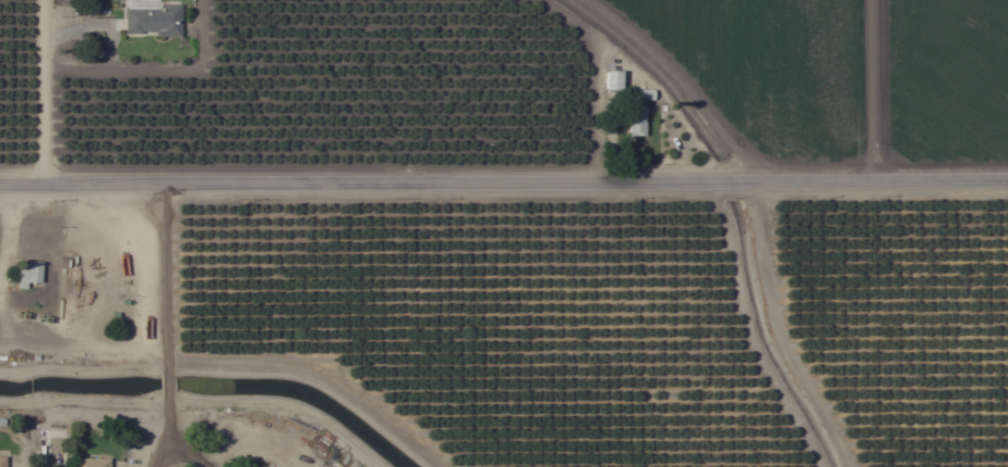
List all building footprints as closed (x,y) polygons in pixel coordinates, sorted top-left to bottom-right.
[(124,4),(123,36),(180,36),(180,4),(124,4)] [(620,73),(602,73),(602,113),(620,113),(620,73)] [(627,112),(627,140),(644,140),(644,112),(627,112)] [(17,289),(41,289),(41,264),(17,264),(17,289)]
